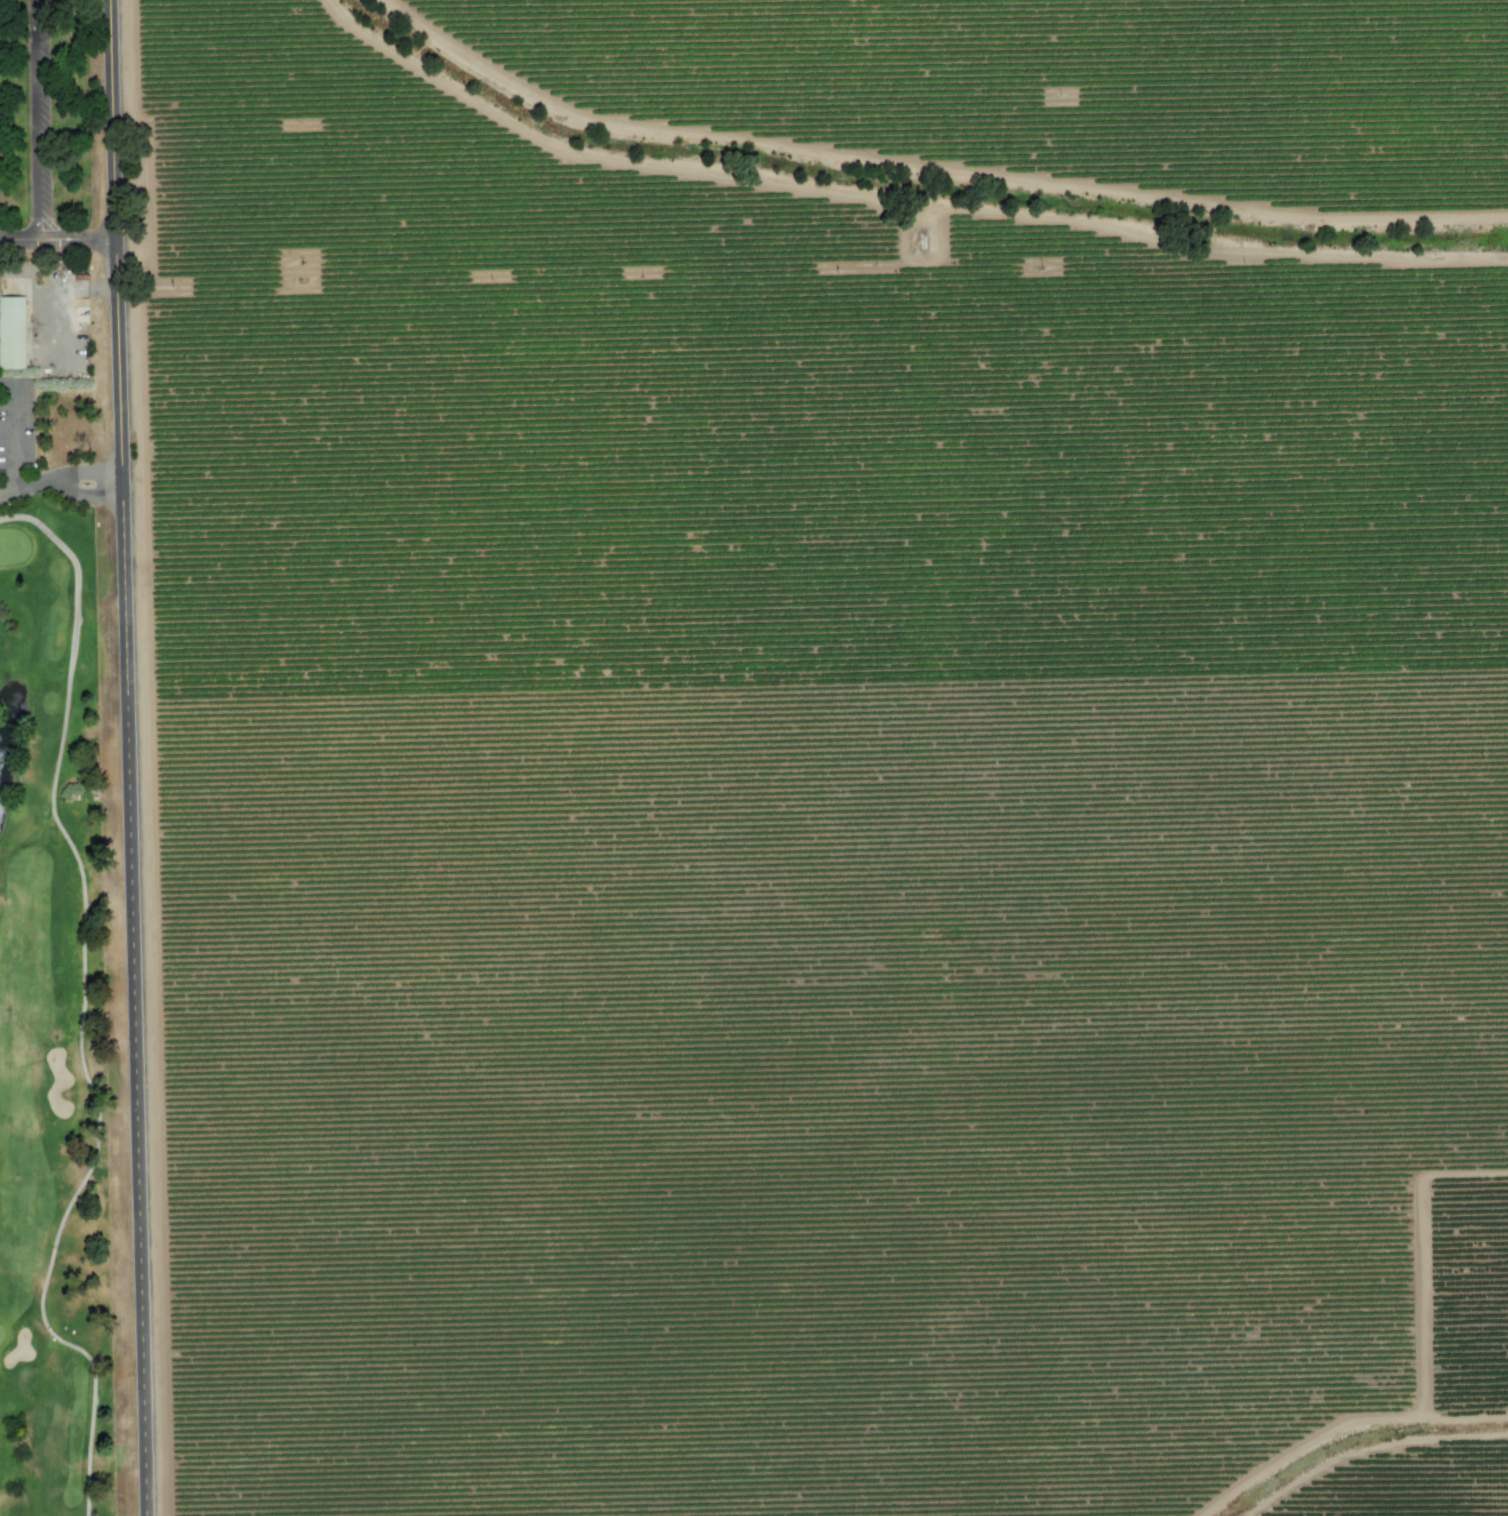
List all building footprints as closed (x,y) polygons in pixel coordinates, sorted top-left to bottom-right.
[(24,369),(0,369),(0,297),(23,297),(24,369)]
